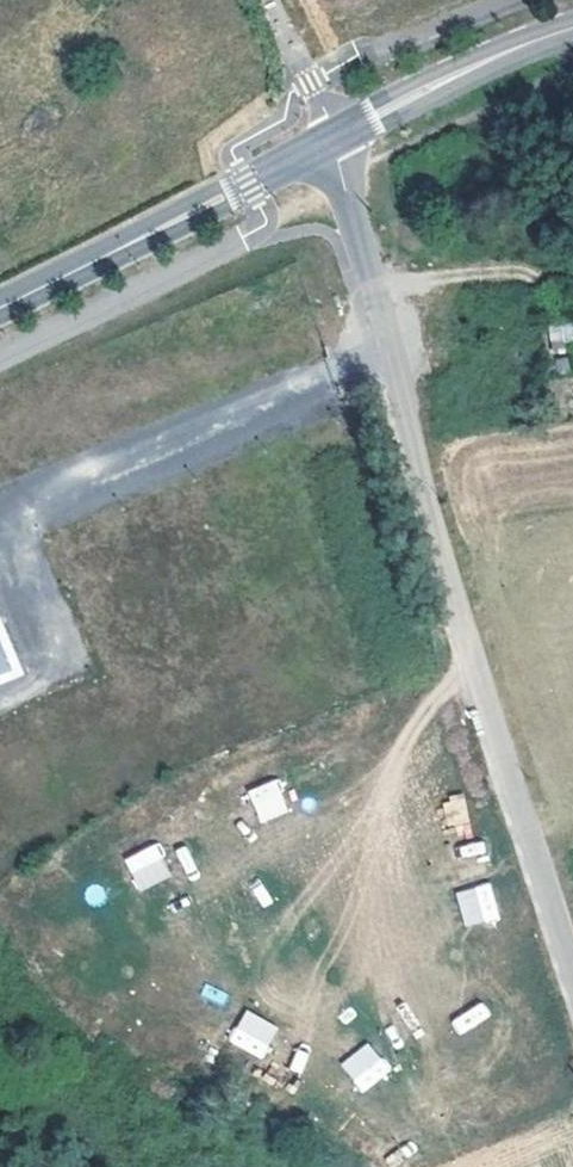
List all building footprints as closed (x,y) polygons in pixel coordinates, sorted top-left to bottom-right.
[(19,670),(0,622),(0,677),(19,670)] [(248,789),(260,823),(291,811),(278,778),(248,789)] [(156,842),(123,858),(139,891),(172,875),(156,842)] [(456,891),(463,928),(498,921),(491,884),(456,891)] [(451,1021),(459,1034),(488,1016),(481,1003),(451,1021)] [(243,1009),(228,1043),(264,1058),(278,1024),(243,1009)] [(370,1041),(339,1060),(358,1091),(389,1073),(370,1041)]
